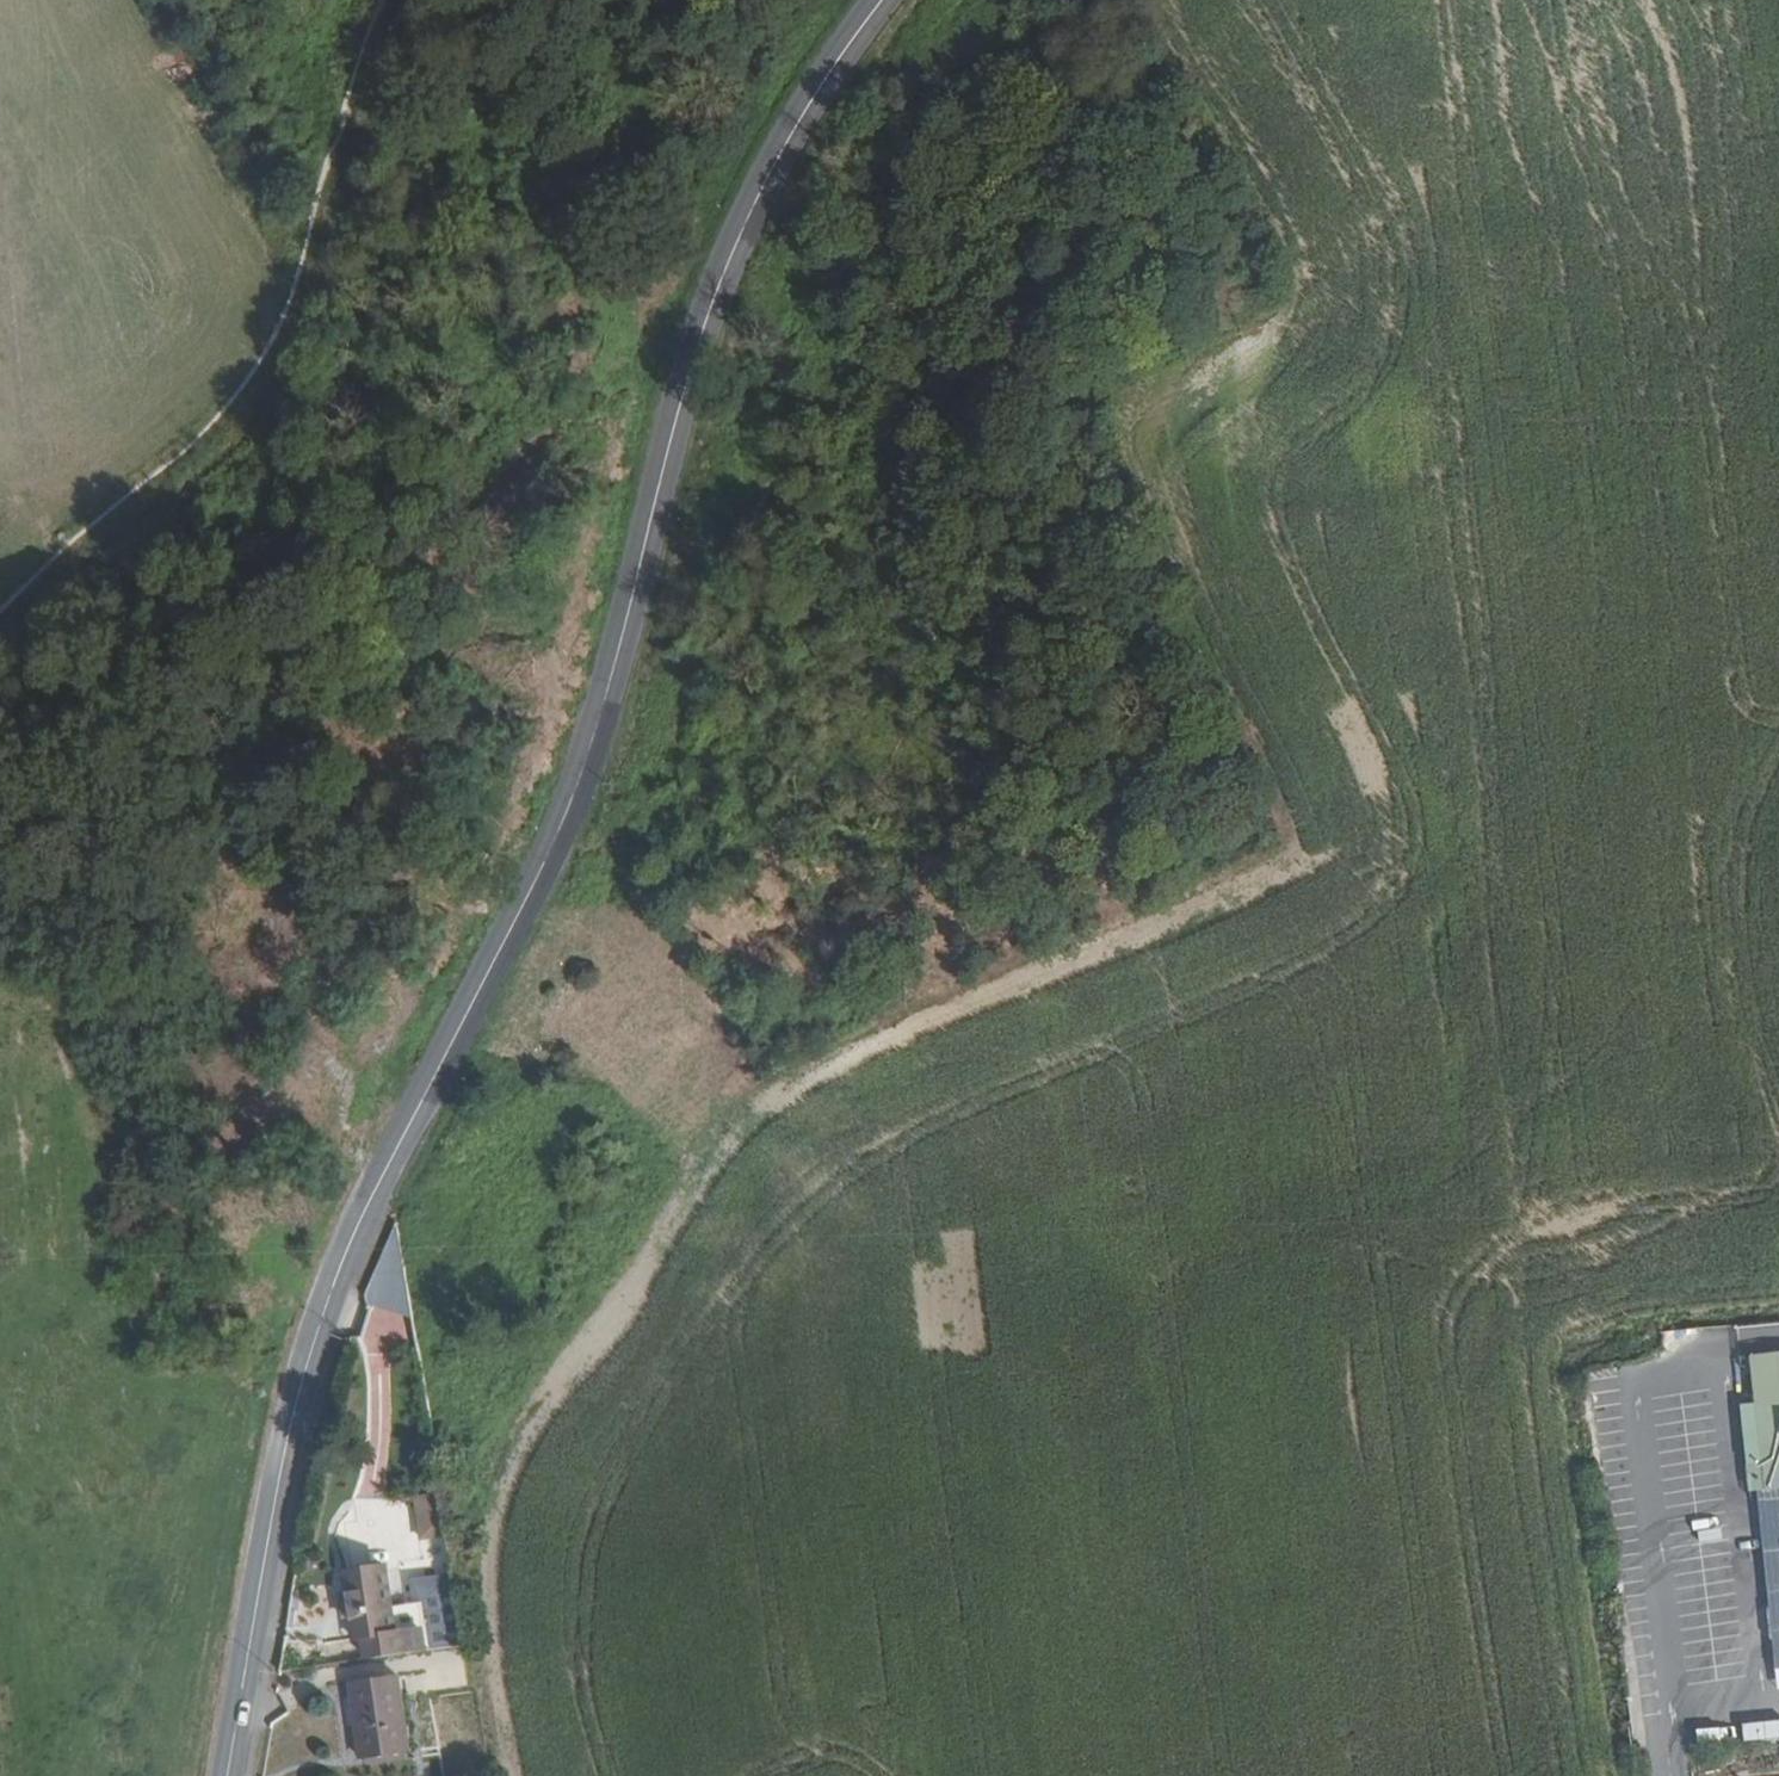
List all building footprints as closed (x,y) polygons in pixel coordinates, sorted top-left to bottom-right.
[(353,1639),(398,1633),(388,1564),(342,1571),(353,1639)] [(406,1751),(411,1750),(399,1676),(350,1682),(361,1757),(366,1756),(406,1751)] [(407,1757),(406,1751),(366,1756),(367,1763),(407,1757)]
